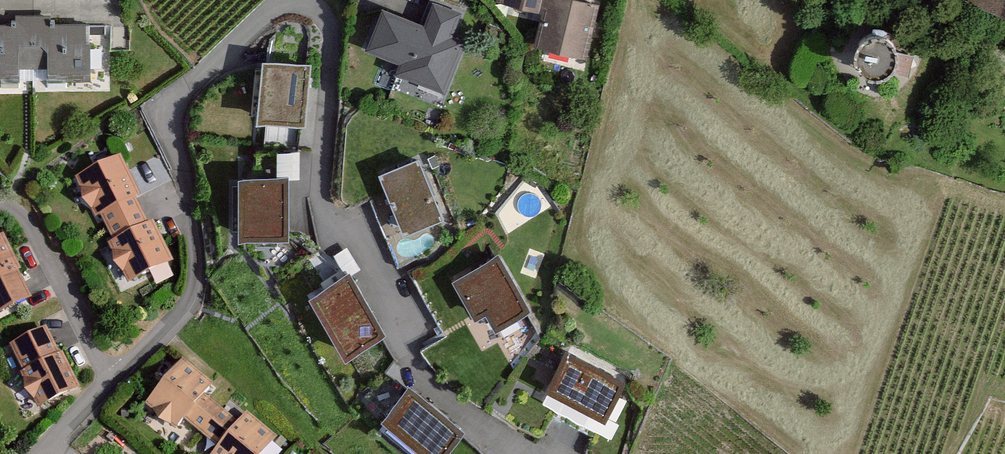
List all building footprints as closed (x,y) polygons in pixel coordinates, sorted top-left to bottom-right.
[(495,7),(543,18),(547,0),(497,0),(495,7)] [(550,0),(538,54),(584,64),(595,10),(550,0)] [(967,12),(1004,23),(1004,0),(970,0),(967,12)] [(399,68),(394,81),(442,98),(462,43),(380,14),(365,56),(399,68)] [(0,23),(0,85),(88,82),(86,21),(0,23)] [(102,64),(102,23),(93,23),(93,64),(102,64)] [(865,43),(859,54),(859,65),(863,74),(871,80),(884,82),(896,75),(902,63),(901,51),(892,41),(879,38),(865,43)] [(261,66),(257,129),(306,133),(310,69),(261,66)] [(379,177),(404,237),(443,221),(419,161),(379,177)] [(131,293),(174,269),(120,166),(76,190),(131,293)] [(242,185),(243,250),(290,249),(289,184),(242,185)] [(33,307),(3,245),(0,246),(0,322),(33,307)] [(453,288),(478,329),(488,323),(499,341),(534,320),(499,261),(453,288)] [(352,283),(313,307),(352,369),(391,344),(352,283)] [(44,336),(7,354),(37,416),(74,398),(44,336)] [(569,359),(548,404),(613,434),(634,389),(569,359)] [(185,431),(199,442),(221,415),(206,403),(214,393),(182,368),(145,414),(177,440),(185,431)] [(389,429),(422,453),(455,453),(469,436),(415,395),(389,429)] [(277,445),(245,420),(238,429),(221,415),(199,442),(214,453),(270,453),(277,445)]
